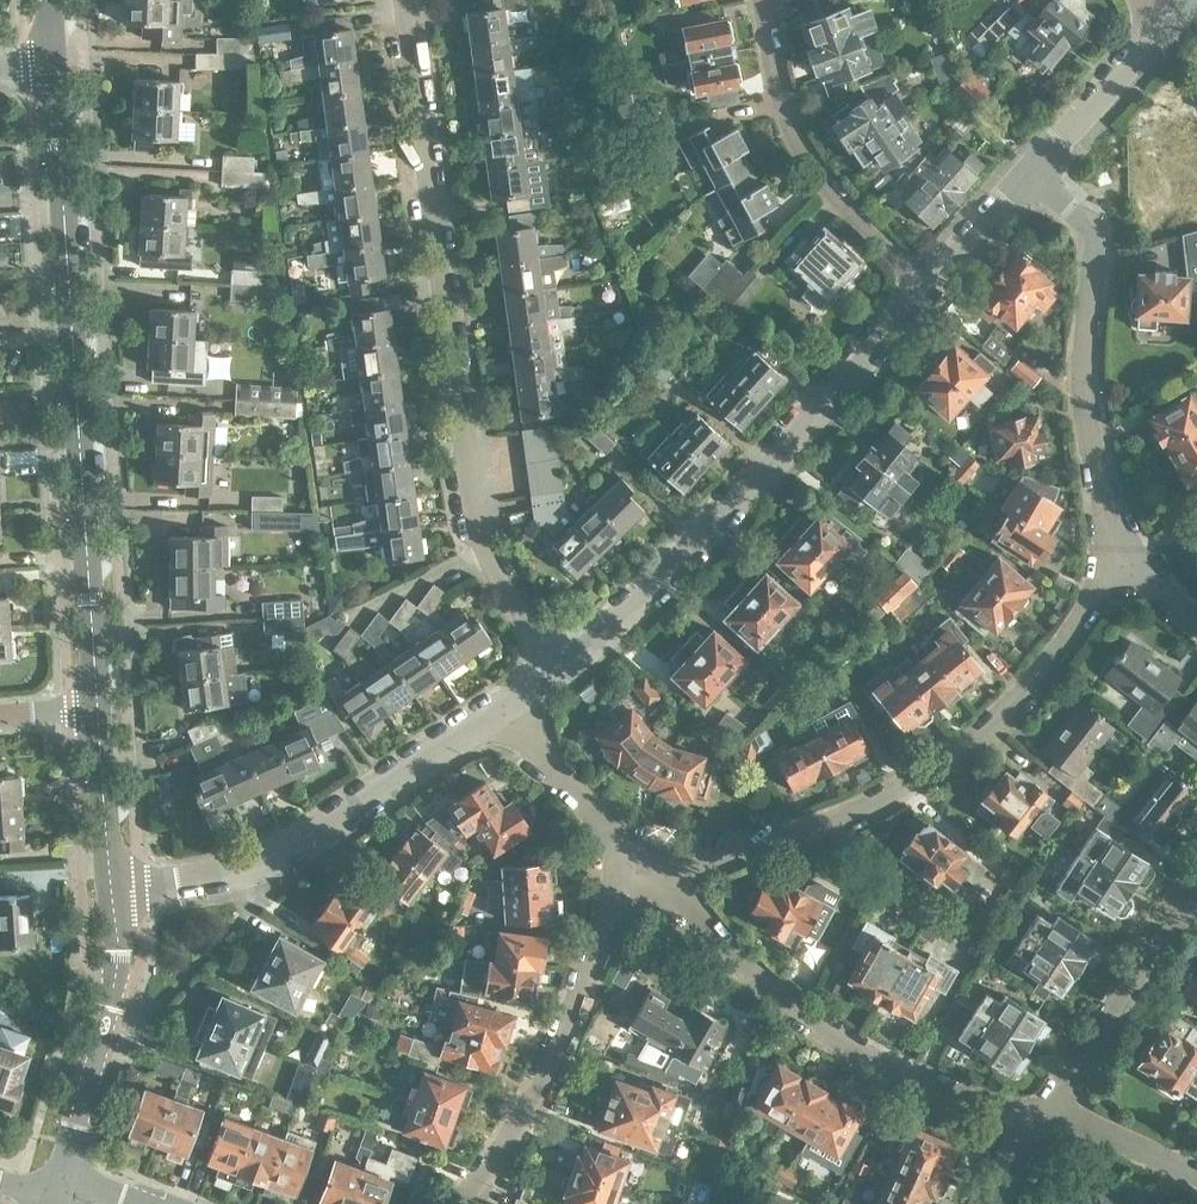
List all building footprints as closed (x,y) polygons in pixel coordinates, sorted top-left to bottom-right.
[(124,23),(142,24),(141,39),(181,41),(182,13),(194,13),(195,0),(126,0),(124,23)] [(503,8),(521,6),(524,4),(525,1),(525,0),(487,0),(488,9),(468,12),(472,43),(538,34),(536,20),(505,24),(503,8)] [(924,11),(940,7),(938,0),(922,0),(924,11)] [(1015,0),(988,28),(978,38),(989,49),(1008,30),(1008,31),(1027,12),(1015,0)] [(1030,14),(1027,12),(1008,31),(1051,65),(1071,41),(1072,43),(1078,40),(1086,30),(1087,24),(1086,24),(1094,15),(1085,8),(1084,0),(1062,0),(1060,2),(1059,1),(1055,5),(1054,4),(1043,18),(1033,10),(1030,14)] [(727,18),(714,20),(711,6),(664,16),(667,30),(684,26),(691,59),(736,50),(730,22),(727,18)] [(812,48),(865,30),(875,26),(869,9),(849,16),(846,8),(823,16),(819,6),(801,12),(805,22),(803,23),(812,48)] [(269,40),(293,37),(291,22),(267,25),(269,40)] [(291,69),(320,65),(355,60),(351,29),(301,35),(304,56),(290,60),(291,69)] [(865,30),(812,48),(809,49),(816,69),(819,68),(822,76),(832,73),(834,79),(867,68),(861,53),(872,49),(865,30)] [(476,74),(512,69),(509,53),(541,44),(539,34),(538,34),(472,43),(476,74)] [(217,52),(248,52),(248,37),(217,37),(217,52)] [(691,59),(666,64),(670,83),(695,78),(698,92),(738,84),(741,78),(736,50),(691,59)] [(248,52),(217,52),(195,51),(195,67),(257,67),(254,52),(248,52)] [(355,60),(320,65),(291,69),(280,70),(282,82),(321,77),(324,96),(359,91),(355,60)] [(480,105),(547,95),(558,94),(557,85),(543,86),(530,86),(527,82),(526,67),(512,69),(476,74),(480,105)] [(895,116),(903,111),(907,108),(904,104),(896,92),(895,93),(894,92),(901,87),(896,81),(899,79),(893,71),(860,83),(868,98),(852,108),(848,103),(830,114),(835,122),(833,124),(845,141),(847,140),(851,146),(895,116)] [(968,112),(973,107),(989,90),(972,73),(951,95),(968,112)] [(134,107),(177,109),(179,79),(136,77),(134,107)] [(622,85),(603,88),(606,107),(625,104),(622,85)] [(328,126),(364,121),(359,91),(324,96),(326,107),(328,126)] [(485,136),(520,131),(534,130),(532,112),(548,107),(547,95),(480,105),(485,136)] [(176,138),(177,109),(134,107),(132,136),(134,136),(133,149),(154,150),(155,137),(176,138)] [(895,116),(851,146),(863,163),(865,162),(871,172),(883,164),(884,166),(891,161),(900,175),(905,171),(910,175),(918,166),(917,165),(927,155),(925,156),(915,142),(922,137),(903,111),(895,116)] [(297,130),(319,127),(316,114),(296,119),(297,130)] [(368,152),(364,121),(328,126),(319,127),(297,130),(290,131),(291,139),(318,139),(320,158),(368,152)] [(717,188),(752,169),(744,153),(750,150),(739,127),(717,139),(710,125),(679,141),(686,155),(697,149),(717,188)] [(522,148),(522,147),(520,131),(485,136),(489,167),(555,158),(554,147),(532,147),(522,148)] [(918,166),(958,201),(966,192),(964,191),(986,166),(972,152),(964,161),(947,146),(934,161),(927,155),(917,165),(918,166)] [(321,189),(372,182),(368,152),(320,158),(318,158),(322,188),(321,189)] [(222,169),(253,171),(254,155),(223,154),(222,169)] [(528,192),(526,176),(557,168),(555,158),(489,167),(493,197),(510,195),(511,209),(538,205),(536,191),(528,192)] [(950,210),(958,201),(918,166),(910,175),(905,171),(900,175),(884,193),(899,206),(906,198),(921,211),(919,213),(919,218),(927,225),(931,224),(933,222),(935,224),(948,208),(950,210)] [(253,187),(253,171),(222,169),(221,185),(253,187)] [(761,186),(752,169),(717,188),(730,213),(719,218),(733,245),(764,229),(757,215),(778,204),(767,182),(761,186)] [(253,171),(253,187),(269,187),(270,172),(253,171)] [(341,218),(376,213),(372,182),(321,189),(297,192),(298,202),(338,201),(341,218)] [(295,192),(295,183),(274,183),(274,195),(295,192)] [(144,191),(142,221),(185,223),(186,206),(191,206),(192,186),(181,185),(180,193),(144,191)] [(502,261),(566,252),(565,242),(535,242),(533,228),(541,227),(539,211),(512,215),(514,228),(498,230),(502,261)] [(315,253),(380,244),(376,213),(341,218),(327,220),(329,238),(314,242),(315,253)] [(185,223),(142,221),(140,251),(142,251),(141,263),(162,265),(162,252),(183,253),(185,223)] [(850,277),(864,261),(826,226),(811,241),(806,236),(785,258),(791,263),(788,265),(811,286),(804,294),(818,307),(826,299),(828,301),(843,285),(845,287),(853,279),(850,277)] [(1137,327),(1156,328),(1157,316),(1185,319),(1187,297),(1196,298),(1196,231),(1176,237),(1183,263),(1189,264),(1188,276),(1173,274),(1173,271),(1155,269),(1154,274),(1138,273),(1136,296),(1131,300),(1131,307),(1135,311),(1135,314),(1138,314),(1137,327)] [(380,244),(315,253),(308,254),(310,264),(313,267),(337,263),(339,281),(349,280),(351,298),(376,295),(373,276),(384,275),(380,244)] [(506,292),(554,285),(552,267),(568,264),(566,252),(502,261),(506,292)] [(1034,261),(1025,253),(1020,258),(1017,256),(1003,273),(997,267),(989,278),(995,283),(982,298),(976,306),(988,316),(994,308),(1015,325),(1050,283),(1030,267),(1034,261)] [(742,273),(725,259),(701,287),(717,301),(742,273)] [(718,302),(731,314),(734,317),(763,282),(748,268),(742,275),(718,302)] [(231,284),(263,286),(263,271),(232,270),(231,284)] [(262,303),(263,286),(231,284),(230,301),(262,303)] [(511,322),(572,314),(571,306),(557,306),(554,285),(506,292),(511,322)] [(328,349),(394,340),(389,309),(374,311),(372,297),(346,301),(348,316),(354,315),(356,331),(327,339),(328,349)] [(150,336),(194,339),(196,309),(152,306),(150,336)] [(515,353),(563,347),(561,330),(575,326),(574,314),(572,314),(511,322),(515,353)] [(1013,351),(1003,344),(991,334),(982,344),(1004,363),(1012,353),(1020,359),(1034,371),(1043,360),(1021,341),(1020,343),(1013,351)] [(1010,335),(1003,344),(1013,351),(1020,343),(1010,335)] [(192,368),(194,339),(150,336),(148,366),(192,368)] [(646,350),(671,372),(681,361),(657,339),(646,350)] [(362,375),(398,370),(394,340),(328,349),(330,359),(360,360),(362,375)] [(968,397),(979,406),(991,392),(980,383),(993,369),(977,354),(972,360),(955,344),(948,352),(941,352),(934,359),(935,365),(935,366),(968,397)] [(519,384),(582,376),(581,366),(566,366),(563,347),(515,353),(519,384)] [(755,347),(732,372),(764,401),(787,377),(755,347)] [(660,384),(671,372),(646,350),(636,362),(660,384)] [(1041,377),(1034,371),(1020,359),(1011,370),(1033,388),(1041,377)] [(921,374),(921,380),(914,388),(948,419),(968,397),(935,366),(934,367),(927,366),(921,374)] [(351,408),(402,401),(398,370),(362,375),(364,393),(336,400),(337,410),(351,408)] [(764,401),(732,372),(709,396),(741,426),(764,401)] [(582,376),(519,384),(523,415),(558,411),(556,393),(564,392),(583,386),(582,376)] [(236,398),(297,401),(298,387),(237,384),(236,398)] [(1196,427),(1196,389),(1147,419),(1153,428),(1150,430),(1161,448),(1196,427)] [(297,418),(297,401),(236,398),(235,415),(297,418)] [(406,431),(402,401),(351,408),(353,424),(363,423),(363,422),(368,421),(370,436),(406,431)] [(158,451),(214,454),(217,412),(193,410),(192,422),(160,420),(158,451)] [(674,436),(705,465),(728,441),(697,411),(674,436)] [(1003,423),(991,425),(998,458),(1010,456),(1012,464),(1033,460),(1031,451),(1044,449),(1040,427),(1038,427),(1036,416),(1025,419),(1024,417),(1003,421),(1003,423)] [(615,442),(592,422),(581,433),(604,453),(615,442)] [(864,455),(909,492),(923,474),(913,465),(918,458),(903,445),(910,435),(894,422),(887,432),(883,430),(864,455)] [(527,447),(555,443),(553,427),(525,431),(527,447)] [(663,427),(641,450),(682,489),(705,465),(674,436),(663,427)] [(962,448),(965,444),(973,435),(963,427),(952,440),(962,448)] [(1196,462),(1196,427),(1161,448),(1162,449),(1164,447),(1179,471),(1177,473),(1177,474),(1196,462)] [(929,440),(938,447),(946,436),(937,429),(929,440)] [(406,431),(370,436),(373,454),(344,461),(345,471),(410,462),(406,431)] [(529,463),(558,459),(555,443),(527,447),(529,463)] [(211,495),(214,454),(158,451),(157,480),(188,482),(187,494),(211,495)] [(901,502),(909,492),(864,455),(844,480),(847,483),(839,493),(855,505),(863,496),(879,508),(889,516),(901,502)] [(967,455),(952,473),(963,483),(979,466),(967,455)] [(532,479),(560,475),(558,459),(529,463),(532,479)] [(379,498),(415,493),(410,462),(345,471),(346,481),(366,482),(366,470),(375,468),(379,498)] [(1177,474),(1188,492),(1191,490),(1196,500),(1196,462),(1177,474)] [(944,481),(955,491),(963,483),(952,473),(944,481)] [(534,495),(562,491),(560,475),(532,479),(534,495)] [(622,476),(598,499),(610,511),(606,515),(622,532),(645,510),(629,494),(634,488),(622,476)] [(1003,508),(1051,540),(1053,537),(1050,535),(1058,523),(1057,520),(1049,515),(1055,506),(1020,482),(1003,508)] [(535,507),(563,503),(562,491),(534,495),(535,507)] [(354,532),(419,523),(415,493),(379,498),(381,516),(353,524),(354,532)] [(600,554),(622,532),(606,515),(610,511),(598,499),(593,493),(584,502),(589,507),(576,520),(587,533),(583,536),(600,554)] [(252,511),(283,512),(283,496),(252,496),(252,511)] [(587,533),(576,520),(564,508),(563,503),(535,507),(537,522),(542,521),(556,539),(553,543),(564,555),(561,559),(577,576),(600,554),(583,536),(587,533)] [(1041,554),(1051,540),(1003,508),(998,505),(982,529),(1030,560),(1036,551),(1041,554)] [(283,512),(252,511),(251,528),(319,530),(318,513),(283,512)] [(787,530),(830,568),(851,546),(817,515),(809,524),(800,516),(787,530)] [(419,523),(354,532),(354,533),(337,535),(338,549),(367,546),(385,544),(388,560),(423,555),(419,523)] [(172,566),(215,566),(227,566),(227,524),(204,524),(204,536),(172,535),(172,566)] [(830,568),(787,530),(775,543),(783,552),(775,561),(809,591),(830,568)] [(947,552),(959,562),(967,553),(955,542),(947,552)] [(920,582),(932,566),(907,547),(895,563),(920,582)] [(950,572),(959,562),(947,552),(938,561),(950,572)] [(1034,586),(997,556),(978,579),(1015,609),(1034,586)] [(225,609),(225,595),(215,594),(215,566),(172,566),(172,609),(225,609)] [(748,573),(735,587),(777,626),(799,602),(766,571),(756,582),(748,573)] [(887,611),(920,582),(906,571),(877,599),(887,611)] [(955,610),(974,626),(984,635),(990,627),(996,632),(1015,609),(978,579),(959,603),(960,604),(955,610)] [(446,623),(435,607),(446,592),(433,583),(416,606),(417,607),(429,616),(438,628),(447,642),(452,639),(465,658),(492,639),(479,620),(474,624),(465,610),(446,623)] [(777,626),(735,587),(723,600),(732,609),(723,617),(757,648),(777,626)] [(935,593),(928,588),(916,598),(921,604),(935,593)] [(10,627),(8,597),(0,598),(0,628),(10,627)] [(406,598),(389,620),(390,621),(401,630),(412,646),(421,660),(426,656),(439,675),(465,658),(452,639),(447,642),(438,628),(420,640),(407,621),(417,607),(416,606),(406,598)] [(263,617),(304,614),(303,599),(262,601),(263,617)] [(390,621),(389,620),(378,612),(361,635),(361,636),(370,642),(386,664),(395,678),(400,674),(413,693),(439,675),(426,656),(421,660),(412,646),(395,657),(380,634),(390,621)] [(304,614),(263,617),(264,632),(305,630),(304,614)] [(335,629),(327,617),(306,630),(308,646),(335,629)] [(927,654),(960,694),(972,685),(972,679),(970,676),(981,668),(961,644),(968,639),(964,634),(950,617),(919,642),(926,653),(927,654)] [(361,635),(350,626),(333,648),(344,657),(361,681),(371,695),(375,692),(388,711),(413,693),(400,674),(395,678),(386,664),(369,675),(351,649),(361,636),(361,635)] [(984,635),(974,626),(964,634),(968,639),(973,646),(984,635)] [(0,628),(0,658),(12,657),(10,627),(0,628)] [(695,630),(683,644),(725,683),(746,660),(713,629),(704,638),(695,630)] [(184,680),(225,675),(237,673),(232,632),(179,638),(184,680)] [(1145,745),(1183,696),(1173,688),(1179,680),(1131,643),(1107,674),(1149,707),(1142,716),(1151,724),(1139,740),(1145,745)] [(725,683),(683,644),(670,658),(679,666),(671,675),(705,706),(725,683)] [(821,656),(830,666),(841,656),(832,646),(821,656)] [(930,709),(931,709),(942,700),(944,703),(951,702),(960,694),(927,654),(926,653),(914,662),(909,656),(896,666),(930,709)] [(820,675),(830,666),(821,656),(810,666),(820,675)] [(930,710),(931,709),(930,709),(896,666),(882,678),(884,679),(867,693),(880,709),(886,705),(906,730),(916,722),(918,724),(924,724),(932,718),(933,713),(930,710)] [(189,719),(203,717),(202,707),(240,702),(237,673),(225,675),(184,680),(189,719)] [(649,706),(661,698),(646,676),(634,684),(649,706)] [(371,695),(361,681),(343,693),(332,677),(322,684),(343,714),(349,710),(362,728),(388,711),(375,692),(371,695)] [(292,777),(321,764),(311,743),(317,741),(313,731),(336,715),(323,695),(296,707),(310,726),(281,739),(287,754),(283,756),(292,777)] [(1145,745),(1153,751),(1166,735),(1174,741),(1181,732),(1196,745),(1196,701),(1194,704),(1183,696),(1145,745)] [(617,760),(651,733),(631,708),(629,710),(619,697),(607,707),(616,720),(598,735),(606,744),(603,747),(604,748),(603,755),(609,761),(615,762),(617,760)] [(770,700),(765,706),(775,716),(785,707),(778,700),(770,700)] [(677,719),(687,708),(680,701),(670,712),(677,719)] [(850,702),(806,726),(812,735),(832,770),(870,749),(858,726),(862,724),(850,702)] [(1094,807),(1105,793),(1087,779),(1093,771),(1084,764),(1112,728),(1080,703),(1043,750),(1056,760),(1048,771),(1072,790),(1085,800),(1094,807)] [(234,727),(252,719),(248,711),(226,721),(224,715),(209,722),(215,735),(234,727)] [(877,726),(885,739),(899,729),(891,717),(877,726)] [(718,731),(735,743),(743,732),(726,719),(718,731)] [(193,745),(215,735),(209,722),(187,732),(192,744),(193,745)] [(215,735),(219,745),(238,737),(234,727),(215,735)] [(750,741),(754,750),(770,742),(762,729),(750,741)] [(659,788),(672,747),(652,734),(651,733),(617,760),(628,773),(646,785),(659,788)] [(221,750),(219,745),(215,735),(193,745),(192,744),(192,745),(188,747),(195,762),(221,750)] [(769,758),(767,763),(771,770),(774,771),(776,771),(781,768),(794,791),(832,770),(812,735),(788,748),(786,743),(771,750),(774,755),(769,758)] [(287,754),(281,739),(252,751),(258,765),(254,767),(263,789),(292,777),(283,756),(287,754)] [(747,772),(760,765),(750,744),(737,751),(747,772)] [(693,795),(705,798),(714,767),(702,764),(704,757),(672,747),(659,788),(660,789),(659,791),(662,792),(664,796),(672,798),(676,796),(680,797),(680,794),(692,798),(693,795)] [(252,751),(223,764),(229,778),(225,779),(234,802),(263,789),(254,767),(258,765),(252,751)] [(20,805),(18,775),(6,776),(5,762),(0,762),(0,807),(20,805)] [(229,778),(223,764),(195,776),(201,791),(196,793),(205,814),(234,802),(225,779),(229,778)] [(1014,777),(1006,770),(981,800),(983,802),(977,810),(995,825),(998,822),(1016,835),(1027,822),(1031,825),(1030,826),(1047,838),(1060,820),(1047,811),(1044,811),(1054,798),(1020,770),(1014,777)] [(1196,798),(1196,795),(1167,771),(1138,807),(1129,800),(1123,807),(1105,793),(1094,807),(1104,815),(1123,830),(1131,819),(1161,843),(1196,798)] [(428,823),(435,830),(449,842),(465,832),(465,833),(507,804),(499,792),(493,791),(492,792),(484,781),(447,805),(449,809),(428,823)] [(1074,813),(1085,800),(1072,790),(1061,803),(1074,813)] [(511,801),(474,826),(491,852),(528,828),(528,827),(529,826),(531,821),(525,812),(519,811),(518,812),(511,801)] [(0,807),(0,851),(23,849),(20,805),(0,807)] [(1116,840),(1123,830),(1104,815),(1096,828),(1078,854),(1130,889),(1135,882),(1141,886),(1147,885),(1154,873),(1153,867),(1147,863),(1148,862),(1116,840)] [(988,868),(929,822),(925,826),(923,825),(917,833),(916,831),(903,849),(905,850),(899,859),(915,872),(918,869),(936,883),(940,878),(952,888),(962,875),(974,885),(988,868)] [(416,827),(396,852),(427,877),(438,863),(451,873),(464,856),(461,854),(453,846),(449,842),(435,830),(429,837),(416,827)] [(461,854),(469,846),(460,838),(453,846),(461,854)] [(427,877),(396,852),(376,877),(407,902),(427,877)] [(1130,889),(1078,854),(1055,889),(1070,899),(1076,890),(1113,914),(1114,913),(1120,917),(1126,915),(1133,904),(1132,898),(1126,894),(1130,889)] [(487,880),(487,894),(550,890),(550,880),(556,880),(555,865),(549,865),(549,863),(501,866),(502,879),(487,880)] [(381,905),(345,879),(336,891),(331,891),(327,897),(328,902),(327,904),(365,931),(376,915),(392,926),(399,915),(406,920),(412,912),(388,895),(381,905)] [(823,901),(787,880),(777,883),(772,893),(762,887),(760,892),(758,891),(752,892),(748,901),(751,906),(749,910),(767,920),(764,926),(783,936),(780,940),(795,948),(803,935),(806,936),(814,921),(812,920),(814,916),(825,922),(833,907),(823,901)] [(1021,896),(1010,887),(998,905),(1011,914),(1021,896)] [(473,903),(477,893),(467,888),(462,898),(473,903)] [(551,899),(550,890),(487,894),(488,907),(504,907),(505,921),(552,918),(552,916),(558,916),(557,899),(551,899)] [(1059,911),(1065,901),(1051,892),(1045,902),(1059,911)] [(33,944),(29,893),(0,895),(0,947),(33,944)] [(469,915),(473,903),(462,898),(458,910),(469,915)] [(365,931),(327,904),(325,906),(320,906),(316,912),(318,916),(309,928),(346,954),(346,955),(352,959),(348,966),(358,973),(370,956),(354,945),(365,931)] [(432,922),(442,933),(452,923),(442,912),(432,922)] [(1037,913),(1025,932),(1078,967),(1083,960),(1092,965),(1103,949),(1094,943),(1096,940),(1058,915),(1052,923),(1037,913)] [(959,929),(931,914),(919,935),(932,942),(937,933),(952,942),(959,929)] [(874,1009),(905,954),(889,945),(892,939),(891,934),(865,919),(850,946),(862,953),(847,980),(861,988),(856,998),(874,1009)] [(491,960),(541,967),(545,937),(499,931),(499,933),(489,931),(486,948),(497,949),(495,960),(491,960)] [(1073,975),(1078,967),(1025,932),(1013,950),(1014,950),(1006,962),(1021,972),(1024,968),(1040,979),(1032,991),(1044,999),(1052,987),(1061,993),(1063,990),(1069,993),(1078,978),(1073,975)] [(266,940),(258,955),(309,983),(323,958),(278,934),(273,944),(266,940)] [(980,959),(989,945),(976,938),(968,951),(980,959)] [(959,962),(933,947),(926,959),(909,949),(905,954),(874,1009),(893,1019),(899,1010),(912,1017),(939,971),(950,978),(959,962)] [(309,983),(258,955),(249,971),(257,975),(251,986),(295,1009),(309,983)] [(539,981),(541,967),(491,960),(487,990),(531,996),(533,984),(539,981)] [(1196,978),(1193,976),(1182,992),(1196,1002),(1196,977),(1196,978)] [(453,990),(464,993),(478,997),(481,984),(456,978),(453,990)] [(502,1044),(511,1016),(482,1007),(485,999),(437,988),(433,1005),(458,1010),(455,1017),(459,1018),(456,1029),(461,1031),(500,1043),(502,1044)] [(662,1077),(673,1055),(683,1038),(679,1036),(686,1022),(682,1019),(664,1009),(669,1001),(650,990),(632,1021),(643,1027),(640,1032),(661,1045),(659,1047),(647,1071),(662,1077)] [(347,1001),(362,1010),(369,1003),(351,993),(347,1001)] [(1005,994),(1005,995),(1000,1003),(986,994),(974,1011),(1026,1046),(1031,1038),(1040,1044),(1050,1028),(1042,1022),(1044,1020),(1005,994)] [(263,1013),(222,995),(217,1007),(209,1004),(201,1021),(264,1047),(272,1028),(269,1027),(273,1017),(263,1013)] [(949,1032),(966,1005),(956,998),(939,1025),(949,1032)] [(350,1020),(362,1010),(347,1001),(339,1014),(350,1020)] [(377,1020),(381,1008),(369,1004),(365,1016),(377,1020)] [(706,1071),(718,1051),(709,1045),(722,1022),(691,1004),(682,1019),(686,1022),(679,1036),(683,1038),(673,1055),(662,1077),(677,1082),(681,1072),(679,1071),(686,1059),(706,1071)] [(1026,1046),(974,1011),(958,1037),(972,1046),(971,1047),(1009,1071),(1010,1069),(1019,1075),(1030,1058),(1021,1053),(1026,1046)] [(264,1047),(201,1021),(194,1038),(202,1041),(197,1053),(238,1071),(252,1077),(264,1047)] [(1193,1030),(1186,1041),(1166,1027),(1154,1044),(1153,1044),(1151,1046),(1146,1046),(1145,1046),(1139,1056),(1140,1062),(1139,1064),(1158,1077),(1155,1081),(1156,1084),(1172,1095),(1176,1095),(1181,1087),(1195,1097),(1196,1093),(1196,1033),(1193,1030)] [(500,1043),(461,1031),(456,1029),(452,1040),(446,1038),(443,1047),(402,1033),(396,1050),(450,1068),(453,1059),(491,1071),(500,1043)] [(21,1090),(18,1083),(15,1082),(24,1055),(12,1051),(17,1036),(0,1030),(0,1100),(8,1103),(9,1101),(11,1101),(19,1098),(21,1090)] [(331,1035),(319,1030),(305,1061),(316,1067),(331,1035)] [(180,1081),(185,1066),(158,1057),(153,1072),(180,1081)] [(316,1068),(329,1072),(333,1061),(322,1057),(316,1068)] [(760,1061),(748,1100),(755,1104),(771,1114),(763,1130),(774,1136),(783,1121),(782,1120),(805,1079),(796,1074),(798,1070),(797,1065),(787,1059),(783,1061),(771,1063),(769,1066),(760,1061)] [(312,1080),(316,1068),(307,1064),(302,1076),(312,1080)] [(196,1087),(202,1072),(185,1066),(180,1081),(174,1098),(175,1098),(159,1141),(170,1145),(167,1154),(182,1159),(185,1151),(187,1151),(203,1108),(186,1102),(192,1086),(196,1087)] [(324,1084),(329,1072),(316,1068),(312,1080),(324,1084)] [(422,1088),(419,1087),(416,1086),(411,1098),(455,1114),(458,1104),(465,1106),(471,1089),(464,1087),(464,1085),(428,1072),(422,1088)] [(805,1079),(782,1120),(783,1121),(808,1136),(831,1096),(822,1090),(825,1086),(823,1081),(813,1074),(810,1076),(807,1080),(805,1079)] [(649,1090),(616,1078),(614,1084),(607,1086),(605,1094),(608,1100),(607,1104),(665,1124),(678,1128),(689,1096),(652,1083),(649,1090)] [(230,1106),(236,1085),(225,1081),(217,1102),(230,1106)] [(747,1086),(734,1082),(727,1100),(741,1104),(747,1086)] [(175,1098),(174,1098),(147,1088),(131,1131),(133,1132),(130,1140),(146,1145),(148,1137),(159,1141),(175,1098)] [(293,1114),(298,1103),(274,1093),(269,1105),(293,1114)] [(399,1106),(398,1109),(393,1122),(407,1127),(406,1130),(444,1144),(445,1141),(452,1143),(458,1127),(451,1125),(455,1114),(411,1098),(397,1093),(394,1104),(399,1106)] [(842,1166),(855,1144),(844,1138),(859,1112),(858,1111),(861,1107),(860,1102),(849,1096),(845,1097),(842,1102),(831,1096),(808,1136),(803,1145),(815,1152),(820,1143),(835,1152),(831,1159),(842,1166)] [(678,1128),(665,1124),(607,1104),(606,1108),(599,1110),(596,1117),(600,1124),(598,1128),(670,1153),(678,1128)] [(321,1108),(316,1122),(331,1128),(336,1114),(321,1108)] [(225,1114),(226,1115),(208,1161),(221,1166),(218,1175),(234,1181),(255,1126),(238,1119),(239,1116),(226,1111),(225,1114)] [(889,1123),(875,1116),(864,1140),(877,1147),(889,1123)] [(284,1136),(255,1126),(234,1181),(252,1188),(255,1179),(266,1183),(284,1136)] [(353,1165),(334,1158),(319,1201),(321,1202),(320,1203),(349,1203),(376,1130),(367,1127),(356,1156),(360,1161),(359,1163),(354,1161),(353,1165)] [(899,1155),(943,1175),(947,1165),(951,1167),(956,1165),(961,1155),(960,1151),(954,1149),(955,1147),(912,1127),(899,1155)] [(376,1130),(349,1203),(381,1203),(392,1175),(409,1182),(418,1157),(401,1150),(405,1140),(376,1130)] [(284,1136),(266,1183),(267,1183),(264,1192),(280,1199),(283,1189),(296,1194),(315,1142),(286,1131),(285,1137),(284,1136)] [(718,1142),(732,1147),(736,1137),(721,1133),(718,1142)] [(730,1157),(732,1147),(718,1142),(715,1152),(730,1157)] [(629,1159),(586,1144),(582,1154),(579,1153),(572,1156),(569,1163),(573,1170),(572,1173),(618,1189),(629,1159)] [(943,1175),(899,1155),(886,1183),(929,1203),(934,1194),(937,1196),(943,1194),(948,1184),(946,1179),(941,1177),(943,1175)] [(866,1175),(871,1165),(856,1158),(852,1168),(866,1175)] [(782,1182),(790,1169),(781,1163),(773,1176),(782,1182)] [(790,1169),(782,1182),(791,1188),(799,1175),(790,1169)] [(613,1203),(618,1189),(572,1173),(565,1176),(562,1183),(566,1190),(565,1193),(568,1194),(564,1203),(616,1203),(613,1203)] [(1108,1197),(1089,1186),(1088,1187),(1075,1180),(1067,1194),(1061,1191),(1054,1203),(1104,1203),(1108,1197)] [(886,1183),(876,1203),(929,1203),(886,1183)] [(535,1190),(524,1185),(519,1198),(531,1202),(535,1190)] [(771,1203),(797,1203),(798,1202),(775,1193),(771,1203)]
